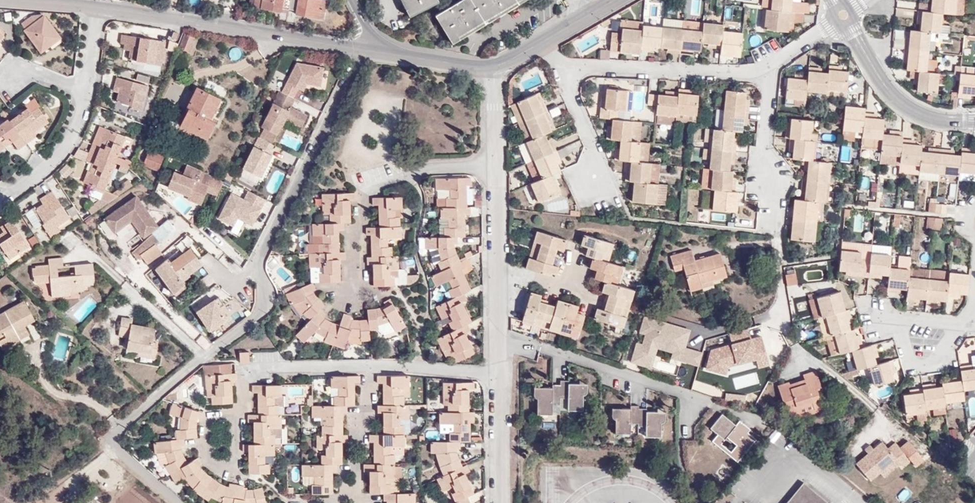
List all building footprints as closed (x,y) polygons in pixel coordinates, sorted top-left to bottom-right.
[(282,8),(288,9),(296,10),(295,14),(323,19),(326,0),(255,0),(254,6),(281,11),(282,8)] [(402,1),(410,16),(439,1),(438,0),(404,0),(402,1)] [(452,7),(451,5),(436,14),(452,43),(466,35),(464,32),(496,12),(504,8),(517,0),(460,0),(454,3),(455,5),(452,7)] [(505,11),(523,0),(517,0),(504,8),(505,11)] [(762,8),(766,9),(770,9),(771,0),(763,0),(762,8)] [(792,0),(771,0),(770,9),(785,11),(790,11),(795,12),(797,2),(792,1),(792,0)] [(931,1),(930,11),(942,12),(955,13),(956,0),(936,0),(936,1),(931,1)] [(964,0),(956,0),(955,13),(963,14),(964,0)] [(809,13),(810,3),(800,2),(797,2),(795,12),(803,13),(809,13)] [(766,9),(764,28),(788,31),(789,21),(784,21),(785,11),(770,9),(766,9)] [(942,12),(930,11),(918,10),(917,20),(921,21),(920,24),(920,30),(930,31),(940,32),(942,12)] [(790,11),(789,21),(788,31),(793,31),(794,21),(802,21),(803,13),(795,12),(790,11)] [(466,35),(498,15),(496,12),(464,32),(466,35)] [(49,45),(47,42),(58,35),(44,16),(36,22),(31,16),(21,24),(25,29),(25,30),(40,51),(49,45)] [(629,48),(629,52),(640,53),(640,49),(643,24),(643,22),(621,19),(619,28),(622,28),(622,33),(619,32),(612,32),(610,50),(620,51),(620,47),(629,48)] [(703,22),(683,21),(683,23),(683,28),(702,30),(703,22)] [(723,30),(723,24),(703,22),(702,30),(701,42),(708,43),(711,43),(711,47),(721,48),(723,30)] [(743,24),(723,22),(723,30),(742,32),(743,24)] [(651,46),(654,46),(660,47),(663,26),(643,24),(640,49),(650,50),(651,46)] [(680,53),(683,28),(663,26),(660,47),(668,48),(670,48),(670,52),(680,53)] [(701,42),(702,30),(683,28),(680,53),(690,54),(690,50),(693,50),(700,51),(701,42)] [(930,31),(920,30),(910,29),(909,36),(909,40),(904,39),(903,49),(928,52),(930,31)] [(723,30),(721,48),(720,54),(730,55),(730,50),(741,51),(742,32),(723,30)] [(130,50),(129,59),(155,63),(158,40),(145,38),(141,37),(122,34),(120,43),(124,44),(134,45),(133,51),(130,50)] [(180,47),(189,51),(194,37),(185,34),(180,47)] [(49,45),(60,37),(58,35),(47,42),(49,45)] [(175,51),(178,43),(170,39),(168,43),(171,44),(169,49),(175,51)] [(928,52),(903,49),(903,59),(907,59),(907,62),(906,70),(909,70),(926,72),(928,52)] [(324,66),(297,62),(282,91),(293,97),(297,88),(302,91),(306,83),(321,85),(324,66)] [(839,65),(828,64),(828,72),(826,89),(829,89),(846,90),(848,71),(842,70),(839,70),(839,65)] [(818,71),(819,67),(809,66),(808,74),(806,90),(826,92),(826,89),(828,72),(821,72),(818,71)] [(917,91),(937,92),(939,73),(926,72),(909,70),(909,77),(913,77),(913,81),(918,81),(917,84),(917,91)] [(148,82),(149,76),(137,73),(135,79),(148,82)] [(805,99),(806,90),(808,74),(797,73),(797,78),(795,78),(788,77),(786,97),(795,98),(805,99)] [(971,95),(974,95),(974,74),(960,73),(960,75),(958,97),(968,98),(969,94),(971,95)] [(513,76),(510,81),(508,88),(513,88),(513,81),(517,82),(518,76),(513,76)] [(147,86),(117,77),(114,87),(123,89),(122,94),(118,93),(116,101),(131,105),(131,108),(141,111),(147,86)] [(214,122),(210,120),(219,98),(197,87),(187,108),(189,109),(182,124),(207,137),(214,122)] [(695,123),(697,107),(698,94),(691,94),(689,94),(689,89),(678,88),(678,91),(676,116),(675,121),(695,123)] [(606,98),(601,98),(599,118),(612,119),(617,120),(618,109),(625,110),(626,90),(606,89),(606,95),(606,98)] [(293,97),(282,91),(280,90),(260,126),(273,133),(277,124),(280,125),(283,119),(300,127),(306,115),(290,107),(291,105),(294,98),(293,97)] [(725,90),(724,100),(724,109),(748,112),(749,102),(745,101),(745,98),(746,92),(725,90)] [(668,95),(665,94),(658,94),(658,95),(657,105),(656,113),(656,114),(658,114),(676,116),(678,91),(668,91),(668,95)] [(536,94),(517,102),(517,103),(525,120),(548,110),(544,101),(540,102),(536,94)] [(657,105),(658,95),(648,94),(647,104),(652,105),(657,105)] [(724,100),(715,99),(714,109),(716,109),(724,109),(724,100)] [(33,101),(26,105),(27,107),(31,112),(38,107),(33,101)] [(517,103),(510,106),(518,123),(525,120),(517,103)] [(863,121),(864,116),(865,107),(854,106),(854,111),(844,110),(843,123),(843,129),(862,131),(863,121)] [(27,107),(9,120),(26,143),(33,138),(28,131),(33,127),(35,131),(49,122),(38,107),(31,112),(27,107)] [(618,109),(617,120),(629,121),(630,110),(625,110),(618,109)] [(716,109),(715,129),(722,129),(724,109),(716,109)] [(722,129),(733,130),(742,131),(743,125),(743,122),(748,122),(748,112),(724,109),(722,129)] [(532,138),(544,133),(551,130),(549,124),(547,121),(552,119),(548,110),(525,120),(532,138)] [(675,125),(675,121),(676,116),(658,114),(657,123),(675,125)] [(882,138),(882,134),(884,118),(873,117),(873,121),(863,121),(862,131),(862,137),(882,138)] [(790,127),(785,127),(784,137),(790,138),(809,139),(811,120),(803,119),(791,118),(790,124),(790,127)] [(18,149),(26,143),(9,120),(8,119),(0,125),(0,150),(6,146),(2,141),(8,136),(12,142),(18,149)] [(611,129),(607,128),(606,139),(621,140),(630,141),(632,121),(629,121),(617,120),(612,119),(611,126),(611,129)] [(518,123),(526,141),(532,138),(525,120),(518,123)] [(818,132),(813,131),(814,120),(811,120),(809,139),(814,140),(817,140),(818,132)] [(639,142),(641,122),(632,121),(630,141),(639,142)] [(33,138),(38,135),(35,131),(33,127),(28,131),(33,138)] [(98,147),(93,144),(89,152),(115,162),(125,136),(106,128),(102,138),(108,141),(105,149),(98,147)] [(715,129),(713,128),(711,149),(736,151),(736,141),(733,140),(733,138),(733,130),(722,129),(715,129)] [(900,155),(902,138),(902,131),(892,130),(892,134),(889,134),(882,134),(882,138),(881,148),(880,153),(900,155)] [(532,156),(534,160),(556,150),(552,141),(548,143),(547,140),(544,133),(532,138),(526,141),(532,156)] [(6,146),(12,142),(8,136),(2,141),(6,146)] [(268,153),(273,145),(258,137),(243,168),(260,176),(270,154),(268,153)] [(881,148),(882,138),(862,137),(861,147),(881,148)] [(102,138),(98,147),(105,149),(108,141),(102,138)] [(812,160),(814,140),(809,139),(790,138),(789,148),(793,148),(793,151),(792,158),(803,159),(808,160),(812,160)] [(920,165),(921,151),(922,145),(915,144),(912,144),(913,140),(902,138),(900,155),(900,162),(920,165)] [(620,150),(615,149),(614,159),(631,161),(639,162),(641,142),(639,142),(630,141),(621,140),(620,146),(620,150)] [(526,159),(532,156),(526,141),(520,144),(526,159)] [(651,163),(653,143),(641,142),(639,162),(651,163)] [(143,165),(158,171),(166,152),(151,146),(143,165)] [(974,172),(974,153),(972,152),(972,148),(961,146),(961,155),(959,171),(974,172)] [(919,171),(939,173),(942,148),(932,147),(931,152),(928,152),(921,151),(920,165),(919,171)] [(952,154),(952,149),(942,148),(939,173),(959,175),(959,171),(961,155),(954,154),(952,154)] [(712,169),(729,170),(730,164),(730,161),(735,161),(736,151),(711,149),(709,168),(712,169)] [(553,174),(561,170),(558,164),(557,161),(560,159),(556,150),(534,160),(542,179),(553,174)] [(104,190),(115,162),(89,152),(86,160),(92,163),(98,165),(95,173),(89,170),(85,182),(92,185),(104,190)] [(880,153),(880,162),(900,164),(900,162),(900,155),(880,153)] [(534,160),(526,163),(535,182),(542,179),(534,160)] [(807,169),(803,169),(802,179),(826,181),(828,162),(812,160),(808,160),(807,169)] [(630,171),(625,171),(625,180),(634,181),(649,183),(651,163),(639,162),(631,161),(630,168),(630,171)] [(919,171),(920,165),(900,162),(900,164),(899,171),(919,173),(919,171)] [(92,163),(89,170),(95,173),(98,165),(92,163)] [(657,183),(659,163),(651,163),(649,183),(657,183)] [(197,169),(194,168),(187,165),(182,175),(174,172),(168,187),(182,193),(183,193),(184,194),(188,195),(191,196),(192,193),(204,198),(206,192),(217,196),(223,182),(201,171),(197,169)] [(710,189),(714,189),(733,191),(735,191),(736,181),(732,180),(732,177),(733,170),(729,170),(712,169),(710,189)] [(557,183),(553,174),(542,179),(535,182),(531,184),(538,201),(557,194),(552,185),(557,183)] [(445,197),(445,207),(466,207),(466,188),(463,188),(463,185),(466,185),(470,184),(470,178),(435,178),(435,190),(449,190),(449,197),(445,197)] [(826,181),(802,179),(801,189),(805,189),(804,200),(818,201),(824,201),(826,181)] [(128,189),(133,185),(130,180),(125,184),(127,186),(128,189)] [(658,184),(657,183),(649,183),(634,181),(633,192),(637,192),(636,201),(656,203),(658,184)] [(557,183),(552,185),(557,194),(561,192),(557,183)] [(656,203),(664,204),(666,184),(658,184),(656,203)] [(92,185),(89,194),(102,199),(109,202),(119,195),(115,194),(104,190),(92,185)] [(119,195),(128,189),(127,186),(115,194),(119,195)] [(712,209),(737,212),(737,202),(732,201),(733,191),(714,189),(712,209)] [(70,217),(52,191),(43,197),(48,204),(44,206),(43,204),(36,209),(43,221),(42,222),(48,232),(57,225),(70,217)] [(252,226),(265,200),(248,191),(247,194),(246,196),(243,200),(231,193),(218,218),(229,225),(234,216),(237,218),(252,226)] [(186,199),(201,204),(204,198),(192,193),(191,196),(188,195),(186,199)] [(355,200),(355,193),(322,193),(323,214),(330,214),(330,223),(344,222),(350,222),(350,203),(346,203),(346,200),(350,200),(355,200)] [(136,196),(104,219),(114,233),(131,221),(142,237),(157,227),(136,196)] [(373,197),(373,205),(379,205),(382,205),(382,208),(379,208),(380,227),(399,226),(399,217),(394,217),(394,208),(401,208),(401,196),(386,197),(373,197)] [(436,198),(436,207),(440,207),(445,207),(445,197),(436,198)] [(105,205),(107,204),(109,202),(102,199),(88,209),(92,214),(98,210),(102,207),(105,205)] [(798,199),(798,209),(793,208),(792,218),(817,221),(818,201),(804,200),(800,199),(798,199)] [(935,212),(946,213),(947,204),(936,203),(935,212)] [(445,227),(443,227),(443,237),(457,236),(464,236),(464,218),(460,217),(460,214),(464,214),(470,214),(470,207),(466,207),(445,207),(440,207),(440,219),(445,219),(445,227)] [(68,212),(72,218),(78,214),(75,208),(68,212)] [(408,217),(408,208),(401,208),(394,208),(394,217),(399,217),(408,217)] [(822,241),(823,221),(817,221),(792,218),(791,229),(795,229),(795,239),(822,241)] [(12,219),(4,224),(9,232),(5,234),(3,232),(0,234),(0,243),(9,258),(29,245),(12,219)] [(934,228),(934,225),(934,220),(927,220),(926,227),(934,228)] [(175,229),(168,221),(153,235),(159,243),(159,244),(175,229)] [(344,230),(344,222),(330,223),(312,224),(313,235),(314,242),(318,242),(318,243),(319,253),(339,252),(339,233),(335,233),(335,230),(339,230),(344,230)] [(4,224),(0,227),(3,232),(5,234),(9,232),(4,224)] [(51,237),(61,231),(57,225),(48,232),(51,237)] [(401,226),(399,226),(380,227),(366,228),(366,234),(372,234),(375,234),(375,237),(372,237),(372,256),(392,255),(391,246),(387,246),(387,238),(401,237),(401,226)] [(566,240),(537,231),(531,249),(553,256),(555,248),(563,250),(566,240)] [(587,247),(585,255),(593,257),(607,261),(612,243),(584,234),(581,245),(587,247)] [(159,243),(153,235),(132,253),(138,260),(141,257),(147,265),(161,254),(155,245),(159,243)] [(33,245),(39,241),(35,236),(29,240),(33,245)] [(457,236),(443,237),(437,237),(425,237),(424,248),(428,248),(433,264),(437,262),(441,270),(460,261),(457,256),(455,251),(454,246),(451,246),(451,244),(454,244),(457,243),(457,236)] [(177,253),(167,261),(154,271),(175,298),(187,288),(183,281),(203,266),(190,249),(180,257),(177,253)] [(553,256),(531,249),(526,267),(555,276),(558,266),(551,264),(553,256)] [(702,286),(701,283),(712,280),(726,275),(720,253),(695,261),(692,250),(670,256),(674,270),(684,268),(690,290),(702,286)] [(861,252),(841,250),(841,259),(839,270),(846,270),(849,271),(848,275),(869,277),(870,259),(861,258),(861,252)] [(339,252),(319,253),(308,253),(311,283),(313,283),(340,281),(340,263),(336,262),(336,259),(339,259),(345,259),(344,252),(339,252)] [(889,267),(891,255),(871,253),(870,259),(869,277),(879,278),(879,273),(882,274),(889,274),(889,267)] [(470,270),(480,265),(475,254),(470,256),(465,259),(461,261),(464,267),(458,270),(459,272),(462,271),(463,274),(469,271),(470,270)] [(398,269),(398,255),(392,255),(372,256),(367,257),(367,263),(373,263),(376,263),(376,266),(373,266),(374,286),(395,285),(394,276),(393,276),(390,276),(390,270),(393,269),(398,269)] [(48,264),(49,270),(51,289),(58,288),(59,292),(69,291),(88,289),(87,284),(94,283),(93,263),(74,265),(75,275),(58,276),(57,267),(63,266),(62,257),(48,258),(48,264)] [(616,284),(622,266),(607,261),(593,257),(590,268),(597,270),(595,277),(605,281),(616,284)] [(451,298),(462,292),(470,289),(463,274),(462,271),(459,272),(458,270),(464,267),(461,261),(460,261),(441,270),(430,275),(435,286),(440,284),(448,280),(452,287),(447,290),(451,298)] [(889,267),(889,274),(887,291),(898,293),(899,288),(901,288),(908,289),(909,277),(909,274),(910,269),(889,267)] [(930,270),(910,268),(910,269),(909,274),(909,277),(929,278),(930,270)] [(950,271),(930,270),(929,278),(949,280),(950,271)] [(970,273),(950,271),(949,280),(947,296),(957,297),(958,293),(961,293),(968,294),(970,273)] [(796,288),(794,276),(785,277),(787,290),(796,288)] [(909,277),(908,289),(907,301),(917,302),(917,298),(920,298),(927,298),(929,278),(909,277)] [(927,298),(926,303),(937,304),(937,300),(940,300),(947,300),(947,296),(949,280),(929,278),(927,298)] [(440,284),(443,292),(447,290),(452,287),(448,280),(440,284)] [(602,291),(608,293),(606,301),(628,308),(633,290),(616,284),(605,281),(602,291)] [(299,283),(284,290),(286,293),(300,287),(299,283)] [(311,283),(300,287),(286,293),(290,304),(291,303),(299,300),(306,310),(304,313),(310,319),(320,308),(324,304),(319,301),(315,296),(313,293),(310,294),(309,292),(312,291),(315,289),(313,283),(311,283)] [(52,297),(70,295),(69,291),(59,292),(58,288),(51,289),(52,297)] [(228,303),(236,297),(229,290),(222,296),(228,303)] [(530,291),(521,320),(540,326),(547,303),(539,301),(541,294),(530,291)] [(839,301),(836,291),(817,297),(822,316),(826,315),(846,309),(843,300),(839,301)] [(452,331),(467,323),(471,321),(463,304),(460,305),(459,302),(461,301),(465,299),(462,292),(451,298),(435,305),(441,318),(442,318),(449,315),(452,320),(448,322),(452,331)] [(817,297),(809,299),(814,318),(818,317),(822,316),(817,297)] [(394,330),(395,331),(406,326),(390,299),(383,302),(385,305),(387,308),(384,310),(383,307),(377,309),(367,310),(368,320),(369,330),(378,329),(378,325),(390,321),(394,330)] [(557,299),(555,306),(547,303),(540,326),(558,332),(567,302),(557,299)] [(2,348),(20,339),(17,334),(27,329),(24,325),(34,319),(25,300),(0,314),(0,345),(2,348)] [(291,303),(301,316),(304,313),(306,310),(299,300),(291,303)] [(596,307),(593,318),(607,322),(616,325),(622,326),(628,308),(606,301),(603,309),(596,307)] [(567,302),(558,332),(577,338),(584,315),(576,312),(578,306),(567,302)] [(323,317),(325,314),(320,308),(310,319),(296,334),(304,342),(314,331),(325,337),(324,341),(333,344),(340,325),(330,321),(325,319),(323,322),(321,320),(323,317)] [(847,319),(852,318),(849,308),(846,309),(826,315),(832,335),(835,334),(850,329),(848,322),(847,319)] [(350,316),(343,314),(340,325),(333,344),(344,347),(345,343),(346,338),(360,337),(360,341),(370,340),(369,330),(368,320),(358,320),(352,320),(351,322),(348,322),(349,319),(350,316)] [(442,318),(445,323),(448,322),(452,320),(449,315),(442,318)] [(826,336),(832,335),(826,315),(822,316),(818,317),(824,337),(826,336)] [(129,335),(127,348),(139,350),(156,354),(157,343),(153,342),(155,328),(143,326),(143,330),(140,330),(140,325),(132,324),(132,319),(122,317),(119,333),(129,335)] [(378,329),(383,334),(394,330),(390,321),(378,325),(378,329)] [(452,331),(440,336),(436,339),(446,358),(452,356),(455,362),(474,353),(468,340),(465,333),(470,330),(467,323),(452,331)] [(856,334),(854,328),(850,329),(835,334),(836,337),(840,353),(852,350),(864,347),(861,337),(857,338),(856,334)] [(20,339),(29,334),(27,329),(17,334),(20,339)] [(864,347),(852,350),(858,369),(864,367),(869,366),(877,364),(875,357),(874,354),(878,353),(876,343),(868,345),(864,347)] [(240,362),(249,362),(249,351),(239,352),(240,362)] [(892,370),(896,369),(894,359),(877,364),(869,366),(875,385),(894,379),(893,373),(892,370)] [(230,373),(229,363),(205,365),(205,375),(230,373)] [(971,364),(960,366),(961,369),(961,375),(963,389),(974,388),(974,368),(971,369),(971,364)] [(869,386),(875,385),(869,366),(864,367),(869,386)] [(818,392),(816,388),(821,386),(815,371),(803,375),(804,380),(805,383),(790,388),(789,385),(789,383),(777,386),(788,417),(799,414),(797,410),(813,405),(814,409),(822,407),(818,392)] [(207,398),(211,397),(212,404),(231,403),(230,384),(227,384),(227,381),(230,381),(235,380),(235,373),(230,373),(205,375),(207,398)] [(359,382),(359,375),(331,376),(331,387),(338,387),(338,395),(333,396),(334,405),(346,405),(354,405),(354,386),(350,386),(350,382),(354,383),(359,382)] [(399,386),(408,386),(408,375),(399,375),(377,375),(377,382),(382,382),(384,382),(384,385),(382,385),(383,405),(403,404),(403,395),(399,395),(399,386)] [(949,382),(942,383),(942,386),(945,402),(965,400),(963,389),(961,375),(951,377),(952,382),(949,382)] [(558,377),(558,382),(558,395),(566,395),(566,407),(581,407),(581,391),(583,391),(584,389),(585,387),(585,380),(567,380),(567,377),(558,377)] [(804,380),(789,385),(790,388),(805,383),(804,380)] [(467,389),(473,389),(473,382),(442,382),(442,396),(451,396),(451,402),(447,402),(447,412),(468,411),(467,392),(465,392),(465,389),(467,389)] [(549,400),(558,400),(558,395),(558,382),(549,382),(549,385),(531,385),(531,393),(535,397),(535,410),(550,411),(549,400)] [(932,383),(922,385),(923,388),(925,408),(933,407),(944,406),(945,406),(945,402),(942,386),(936,387),(933,387),(932,383)] [(273,396),(281,396),(281,384),(252,385),(252,393),(258,393),(261,393),(261,395),(258,396),(258,414),(279,414),(279,404),(274,404),(273,396)] [(403,395),(408,395),(408,386),(399,386),(399,395),(403,395)] [(903,395),(906,414),(916,413),(924,412),(926,412),(925,408),(923,388),(913,390),(913,394),(910,394),(903,395)] [(200,419),(202,412),(172,402),(169,414),(181,417),(180,429),(176,429),(176,437),(177,439),(183,438),(196,437),(195,429),(195,424),(196,421),(193,421),(194,417),(197,417),(196,418),(200,419)] [(629,431),(629,421),(637,421),(638,406),(638,403),(629,402),(629,406),(611,406),(611,415),(615,418),(615,431),(629,431)] [(403,404),(383,405),(377,405),(377,412),(383,412),(385,412),(385,415),(383,415),(383,434),(404,434),(404,424),(399,424),(399,418),(408,418),(408,408),(408,404),(403,404)] [(346,413),(346,405),(334,405),(312,406),(312,417),(321,417),(325,417),(325,425),(321,425),(321,435),(342,434),(341,416),(338,416),(338,413),(341,413),(346,413)] [(800,417),(823,410),(822,407),(814,409),(813,405),(797,410),(799,414),(800,417)] [(646,410),(646,406),(638,406),(637,421),(637,424),(646,424),(646,434),(660,434),(660,420),(663,419),(664,416),(664,410),(646,410)] [(944,413),(944,406),(933,407),(933,414),(944,413)] [(470,419),(474,418),(474,411),(468,411),(447,412),(438,412),(438,423),(448,423),(448,432),(448,441),(459,441),(470,441),(470,422),(466,422),(466,419),(470,419)] [(722,439),(725,436),(733,443),(744,423),(743,422),(739,426),(736,422),(734,424),(720,412),(708,427),(715,433),(722,439)] [(917,420),(925,419),(924,412),(916,413),(917,420)] [(256,424),(253,424),(254,444),(274,444),(274,434),(270,434),(270,428),(281,428),(281,414),(279,414),(258,414),(249,415),(248,421),(253,421),(256,421),(256,424)] [(439,432),(448,432),(448,423),(438,423),(439,432)] [(734,444),(727,452),(727,453),(734,460),(753,438),(746,431),(749,427),(744,423),(733,443),(734,444)] [(958,429),(948,430),(950,443),(960,441),(958,429)] [(715,433),(710,439),(727,453),(727,452),(733,443),(725,436),(722,439),(715,433)] [(342,434),(321,435),(316,435),(316,449),(325,449),(325,455),(321,455),(321,464),(336,464),(341,464),(341,445),(338,444),(338,442),(342,442),(347,442),(346,434),(342,434)] [(404,444),(404,434),(383,434),(369,434),(369,441),(373,441),(375,441),(375,445),(373,445),(373,464),(394,463),(394,454),(389,454),(389,445),(404,444)] [(169,463),(165,465),(170,473),(187,463),(184,458),(182,454),(180,449),(177,449),(177,446),(180,446),(184,446),(183,438),(177,439),(161,441),(153,442),(155,452),(165,451),(169,463)] [(459,441),(448,441),(430,442),(430,453),(435,453),(439,467),(442,475),(461,466),(458,460),(457,456),(456,451),(453,451),(453,448),(456,448),(459,448),(459,441)] [(882,441),(873,449),(867,454),(855,464),(869,480),(878,473),(895,459),(899,463),(902,466),(910,460),(895,442),(888,448),(882,441)] [(264,455),(274,454),(274,444),(254,444),(243,444),(243,451),(248,451),(251,451),(251,454),(248,454),(248,474),(269,473),(269,464),(265,463),(264,455)] [(870,445),(864,450),(867,454),(873,449),(870,445)] [(193,488),(192,489),(200,495),(211,478),(207,475),(199,469),(197,470),(195,468),(197,467),(201,464),(197,457),(187,463),(170,473),(176,483),(183,478),(193,488)] [(878,473),(882,477),(899,463),(895,459),(878,473)] [(394,467),(394,463),(373,464),(363,464),(363,471),(369,471),(371,471),(371,474),(369,474),(369,493),(383,493),(391,493),(391,484),(385,483),(385,477),(394,477),(394,467)] [(336,464),(321,464),(301,465),(301,476),(303,476),(303,484),(311,484),(312,494),(332,494),(332,474),(328,474),(328,471),(332,471),(336,471),(336,464)] [(455,491),(451,493),(455,502),(467,496),(474,493),(466,476),(463,477),(462,474),(464,473),(469,471),(466,464),(461,466),(442,475),(436,478),(442,491),(452,486),(455,491)] [(402,467),(394,467),(394,477),(403,477),(402,467)] [(222,502),(233,502),(236,485),(229,483),(229,487),(228,490),(225,489),(225,486),(219,484),(211,478),(200,495),(208,500),(210,497),(222,502)] [(805,483),(791,500),(794,502),(801,502),(813,489),(805,483)] [(236,485),(233,502),(266,502),(262,487),(253,489),(246,490),(246,493),(242,493),(243,490),(243,486),(236,485)] [(813,489),(801,502),(830,502),(813,489)] [(391,493),(383,493),(383,500),(386,500),(388,500),(388,502),(414,502),(414,492),(391,493)]
